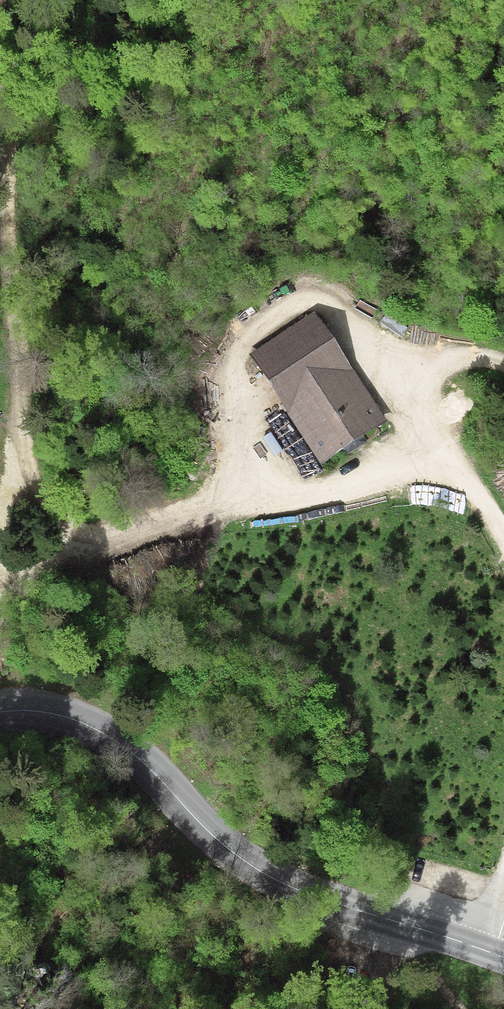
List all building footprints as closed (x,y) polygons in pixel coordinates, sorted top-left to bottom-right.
[(376,424),(310,317),(249,355),(315,461),(376,424)]
